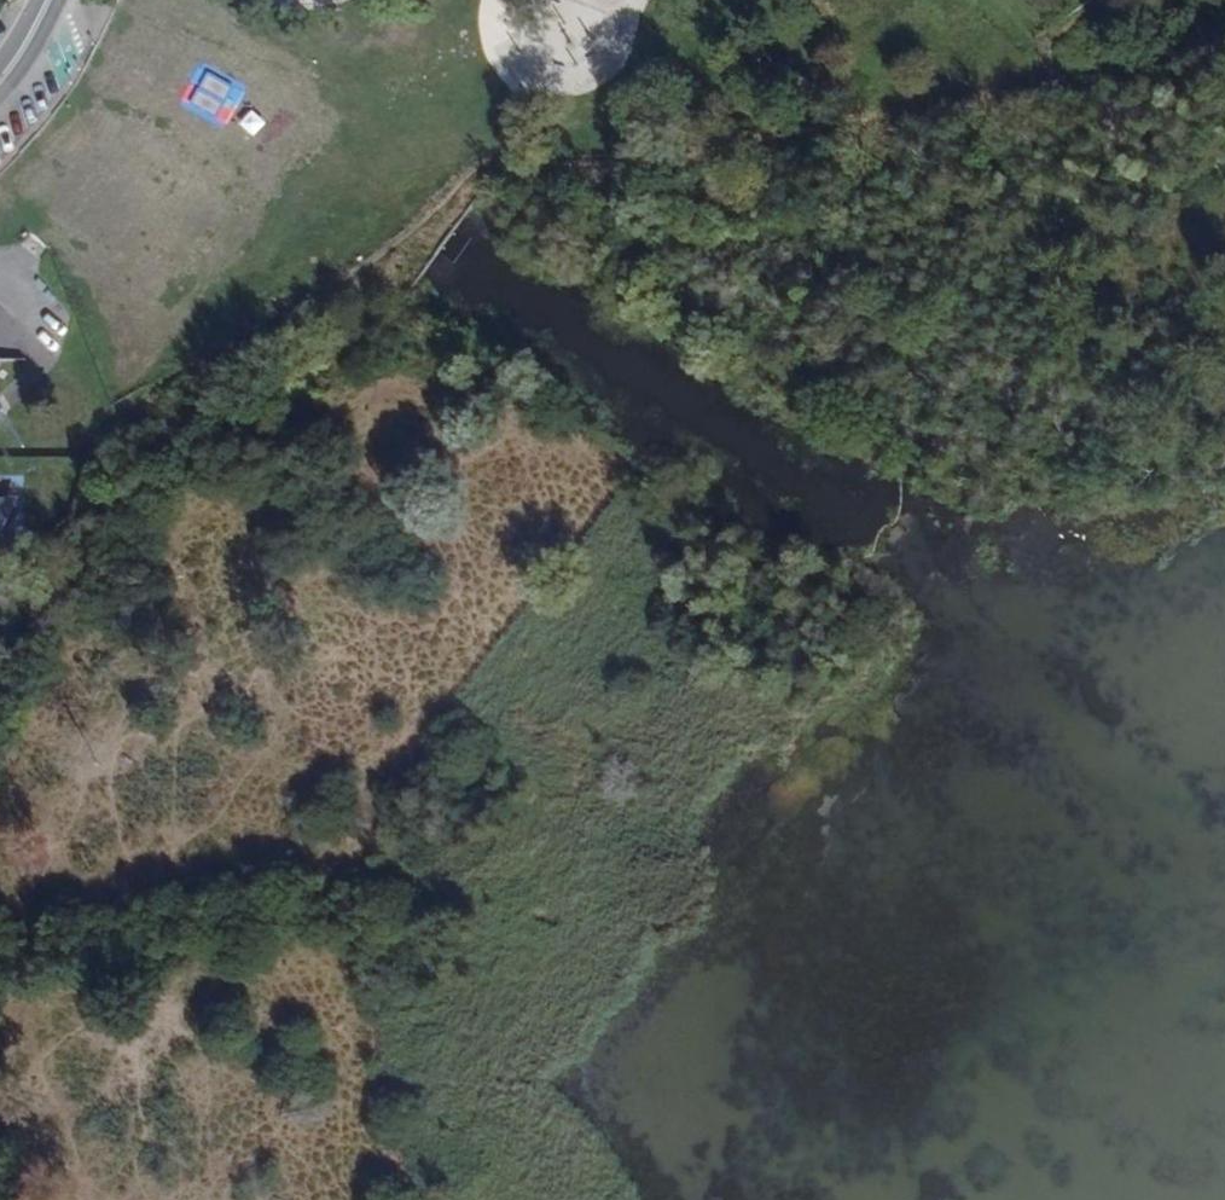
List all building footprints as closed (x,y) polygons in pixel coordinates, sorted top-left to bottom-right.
[(9,434),(0,417),(0,433),(9,434)]
